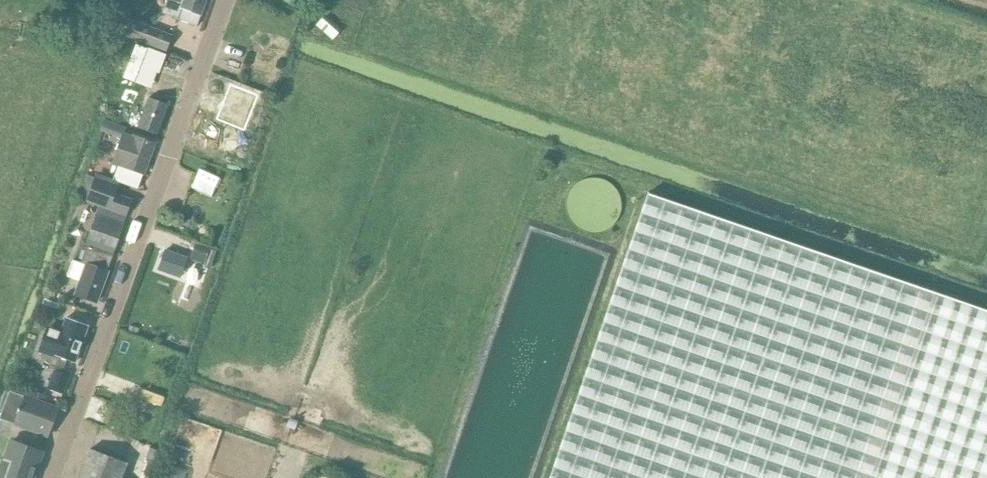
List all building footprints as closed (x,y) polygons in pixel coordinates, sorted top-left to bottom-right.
[(197,26),(201,16),(206,0),(167,0),(162,13),(197,26)] [(316,26),(333,40),(341,29),(325,15),(316,26)] [(173,35),(126,18),(121,33),(167,51),(173,35)] [(240,78),(263,87),(276,49),(253,41),(240,78)] [(126,87),(114,117),(133,124),(134,123),(138,124),(137,128),(157,136),(168,105),(144,96),(145,94),(126,87)] [(113,180),(138,189),(144,173),(155,143),(123,132),(112,164),(118,166),(113,180)] [(113,195),(116,185),(93,177),(85,200),(109,208),(108,210),(128,216),(132,202),(113,195)] [(619,208),(619,207),(619,202),(617,197),(612,190),(609,187),(604,184),(599,182),(595,182),(592,182),(585,183),(580,185),(576,188),(573,192),(570,197),(569,201),(568,206),(568,211),(569,216),(571,220),(574,224),(578,227),(582,230),(588,232),(592,233),(598,232),(602,231),(607,229),(611,226),(614,223),(617,217),(619,208)] [(649,194),(551,477),(986,477),(986,311),(649,194)] [(108,269),(125,224),(97,214),(95,218),(87,245),(81,263),(74,260),(68,277),(80,281),(75,294),(97,302),(109,269),(108,269)] [(155,270),(181,280),(188,261),(162,251),(155,270)] [(49,367),(56,370),(63,372),(67,360),(74,362),(88,325),(67,317),(60,335),(47,330),(40,350),(53,355),(49,367)] [(63,394),(70,375),(63,372),(56,370),(49,388),(63,394)] [(125,377),(107,426),(134,437),(152,387),(125,377)] [(32,399),(11,391),(1,419),(48,436),(58,409),(32,399)] [(34,392),(32,399),(45,404),(48,397),(34,392)] [(36,465),(37,465),(41,451),(12,441),(7,456),(16,459),(10,477),(32,477),(36,465)] [(79,477),(123,477),(129,463),(90,448),(79,477)]
